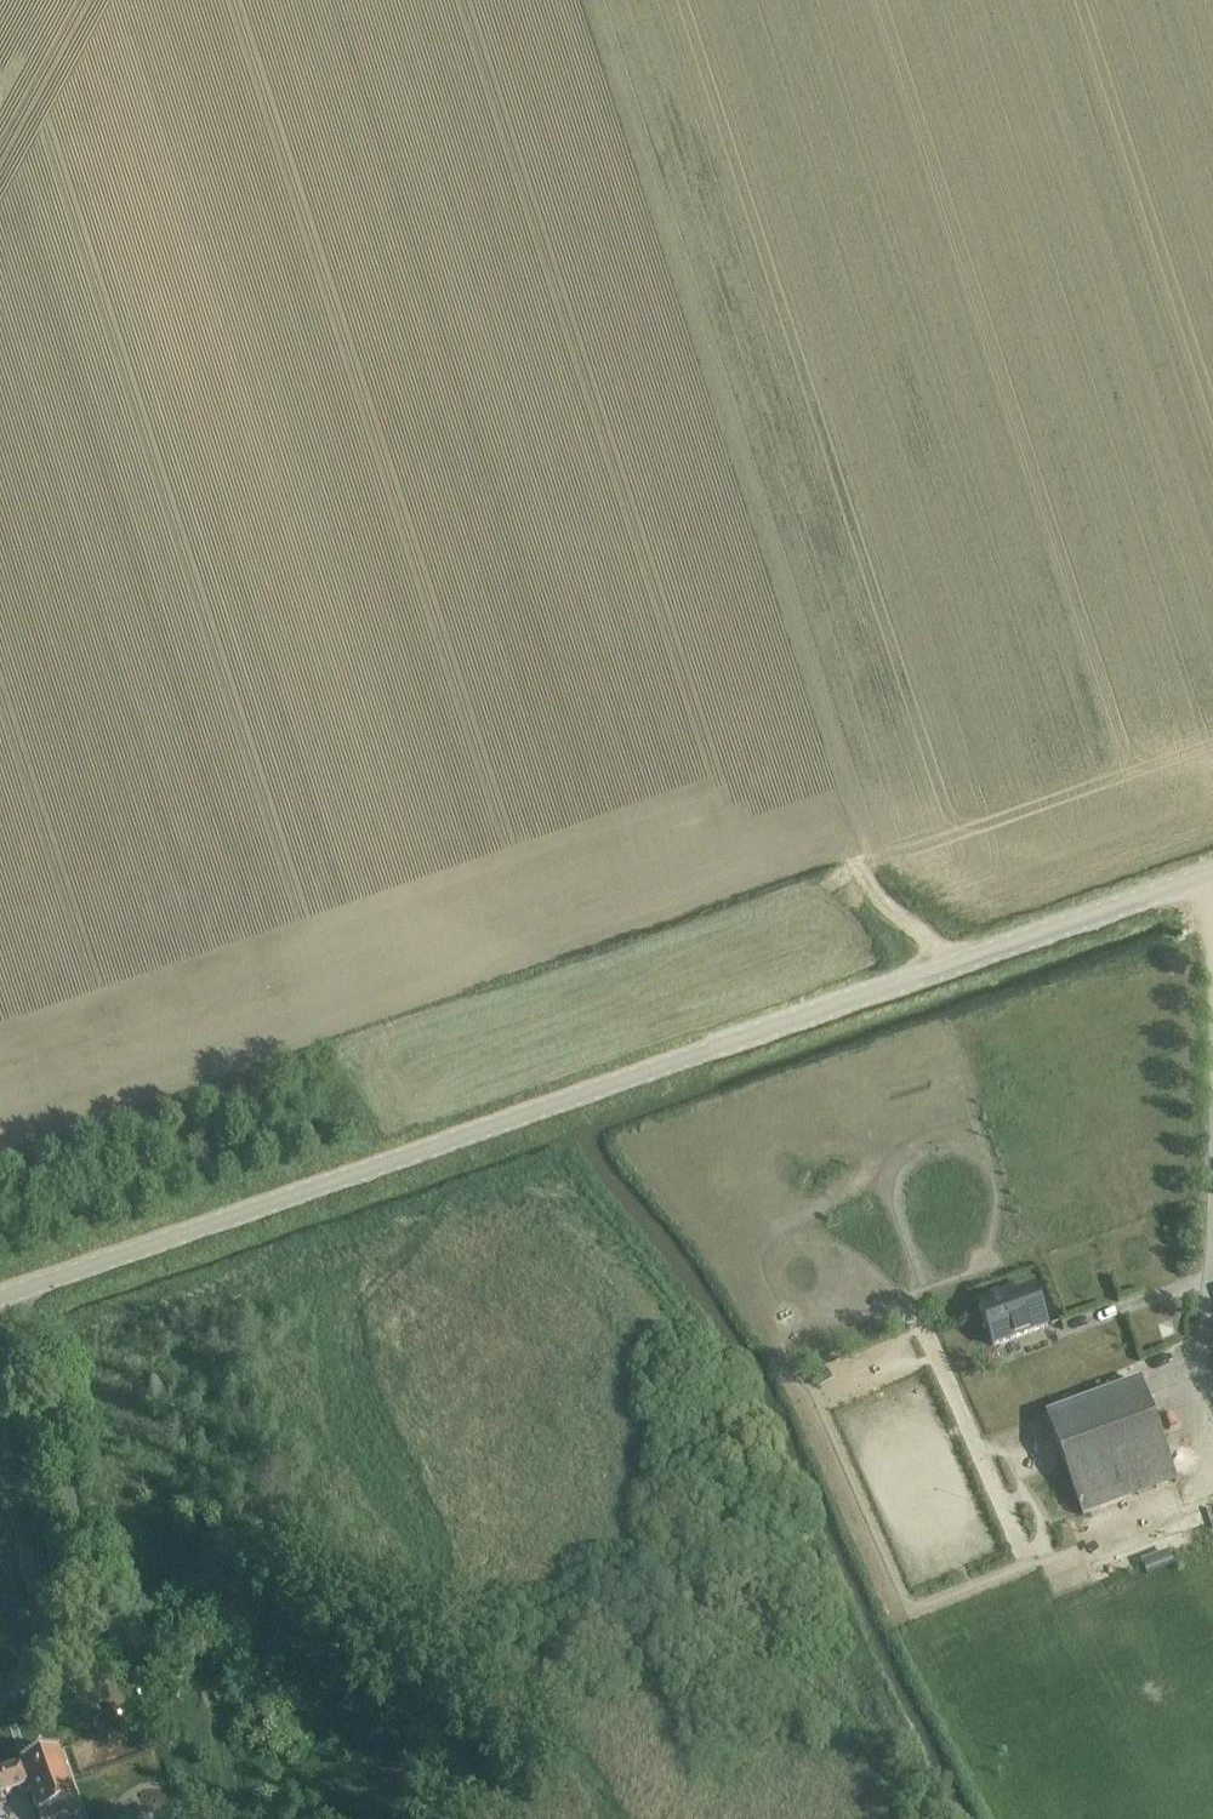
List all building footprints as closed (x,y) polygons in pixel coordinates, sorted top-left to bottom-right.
[(1183,931),(1176,933),(1178,939),(1185,936),(1183,931)] [(994,1347),(1048,1327),(1035,1292),(1003,1303),(1002,1299),(979,1307),(994,1347)] [(1176,1334),(1171,1319),(1157,1324),(1162,1339),(1176,1334)] [(1177,1483),(1140,1382),(1047,1416),(1083,1517),(1177,1483)] [(29,1789),(40,1818),(83,1818),(59,1751),(20,1765),(21,1767),(0,1774),(0,1799),(29,1789)]
